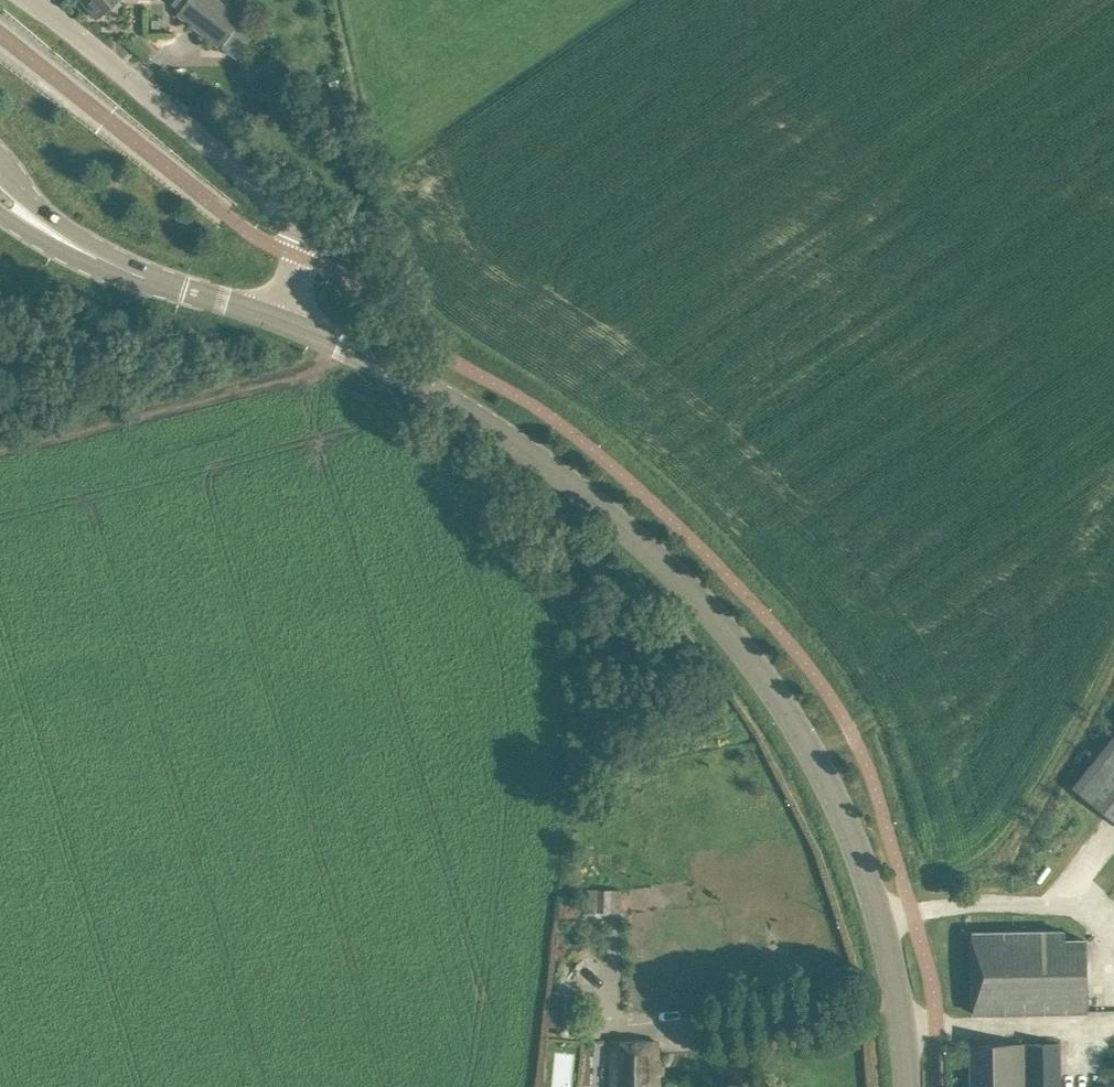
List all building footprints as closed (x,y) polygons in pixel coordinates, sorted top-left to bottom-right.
[(98,18),(119,0),(83,0),(98,18)] [(220,46),(242,17),(219,0),(189,0),(178,14),(220,46)] [(1113,819),(1113,732),(1072,785),(1113,819)] [(586,910),(621,911),(622,890),(587,889),(586,910)] [(970,931),(973,1014),(1088,1011),(1086,938),(1064,939),(1064,929),(970,931)] [(556,1035),(573,1037),(579,990),(561,988),(556,1035)] [(612,1086),(659,1086),(657,1040),(610,1041),(612,1086)] [(973,1086),(1060,1086),(1060,1042),(972,1044),(973,1086)]
